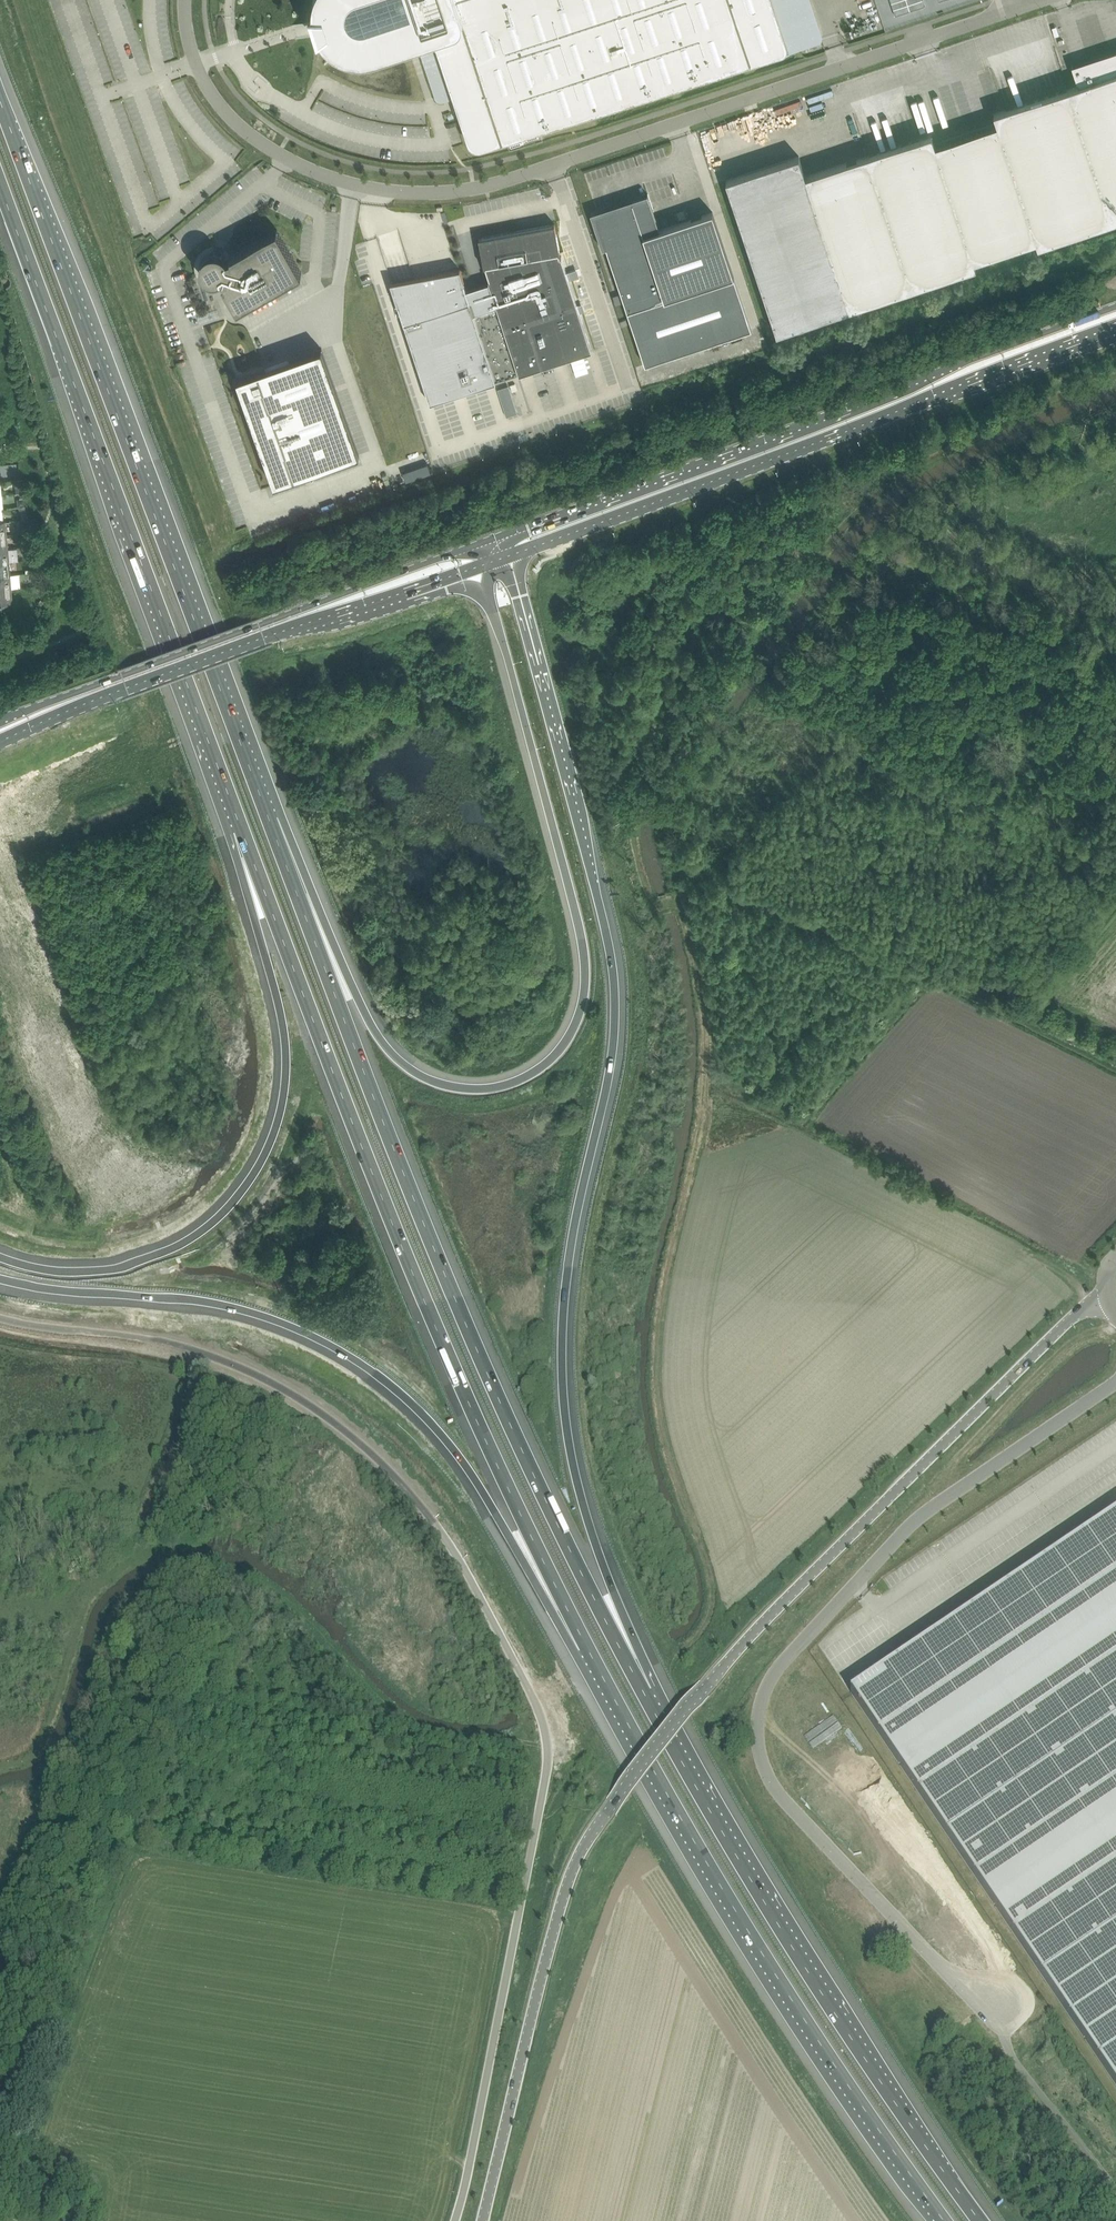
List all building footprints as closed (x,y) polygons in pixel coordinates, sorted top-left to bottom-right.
[(321,36),(323,39),(330,46),(337,51),(346,55),(355,57),(365,58),(374,56),(408,45),(417,42),(425,40),(429,40),(433,41),(437,44),(438,48),(455,100),(458,108),(460,113),(468,139),(470,143),(474,146),(478,147),(482,147),(782,52),(783,52),(786,49),(787,46),(772,0),(314,0),(313,8),(313,13),(310,13),(313,22),(319,38),(321,36)] [(925,4),(924,0),(917,0),(908,3),(910,9),(925,4)] [(908,3),(893,8),(895,14),(910,9),(908,3)] [(1100,60),(1100,59),(1074,68),(1073,65),(1072,65),(1079,85),(994,113),(997,124),(936,144),(932,134),(805,176),(849,309),(976,266),(974,261),(1036,240),(1038,245),(1115,219),(1115,54),(1100,60)] [(136,135),(126,138),(133,159),(143,155),(136,135)] [(166,183),(155,187),(152,180),(141,184),(149,205),(171,197),(166,183)] [(648,196),(633,202),(595,214),(599,226),(603,248),(607,247),(646,364),(752,329),(713,211),(660,229),(648,193),(648,196)] [(515,370),(518,369),(520,373),(592,350),(562,256),(561,256),(559,252),(560,252),(555,223),(516,230),(503,233),(482,237),(479,237),(479,238),(485,266),(486,266),(490,279),(489,279),(490,281),(467,289),(460,268),(439,272),(439,275),(429,278),(429,277),(423,279),(423,280),(417,282),(417,281),(413,282),(413,283),(408,285),(408,284),(404,285),(404,286),(399,287),(393,289),(398,304),(399,304),(431,402),(496,381),(516,374),(515,370)] [(277,229),(232,255),(230,252),(228,251),(226,249),(224,248),(221,247),(219,246),(216,246),(213,246),(211,246),(208,247),(205,248),(203,249),(201,251),(199,253),(198,255),(197,258),(196,261),(195,264),(195,267),(195,270),(196,272),(197,275),(199,278),(201,280),(204,282),(206,283),(209,285),(212,285),(215,285),(218,285),(221,285),(224,283),(238,308),(302,272),(277,229)] [(239,377),(274,482),(358,453),(323,348),(239,377)] [(510,384),(499,387),(507,415),(518,412),(510,384)] [(406,480),(432,471),(428,462),(403,471),(406,480)] [(21,520),(22,527),(22,532),(30,532),(29,526),(28,526),(28,520),(21,520)] [(0,548),(0,562),(9,561),(8,548),(0,548)] [(39,560),(32,561),(30,561),(31,571),(34,571),(39,570),(40,570),(39,560)] [(10,574),(9,561),(0,562),(0,575),(10,574)] [(0,575),(0,589),(11,588),(10,574),(0,575)] [(0,589),(0,602),(12,601),(11,588),(0,589)] [(1115,2085),(1115,1515),(853,1693),(852,1691),(851,1692),(1041,1974),(1115,2085)] [(1015,2021),(1029,2013),(1027,2008),(1012,2016),(1015,2021)]
